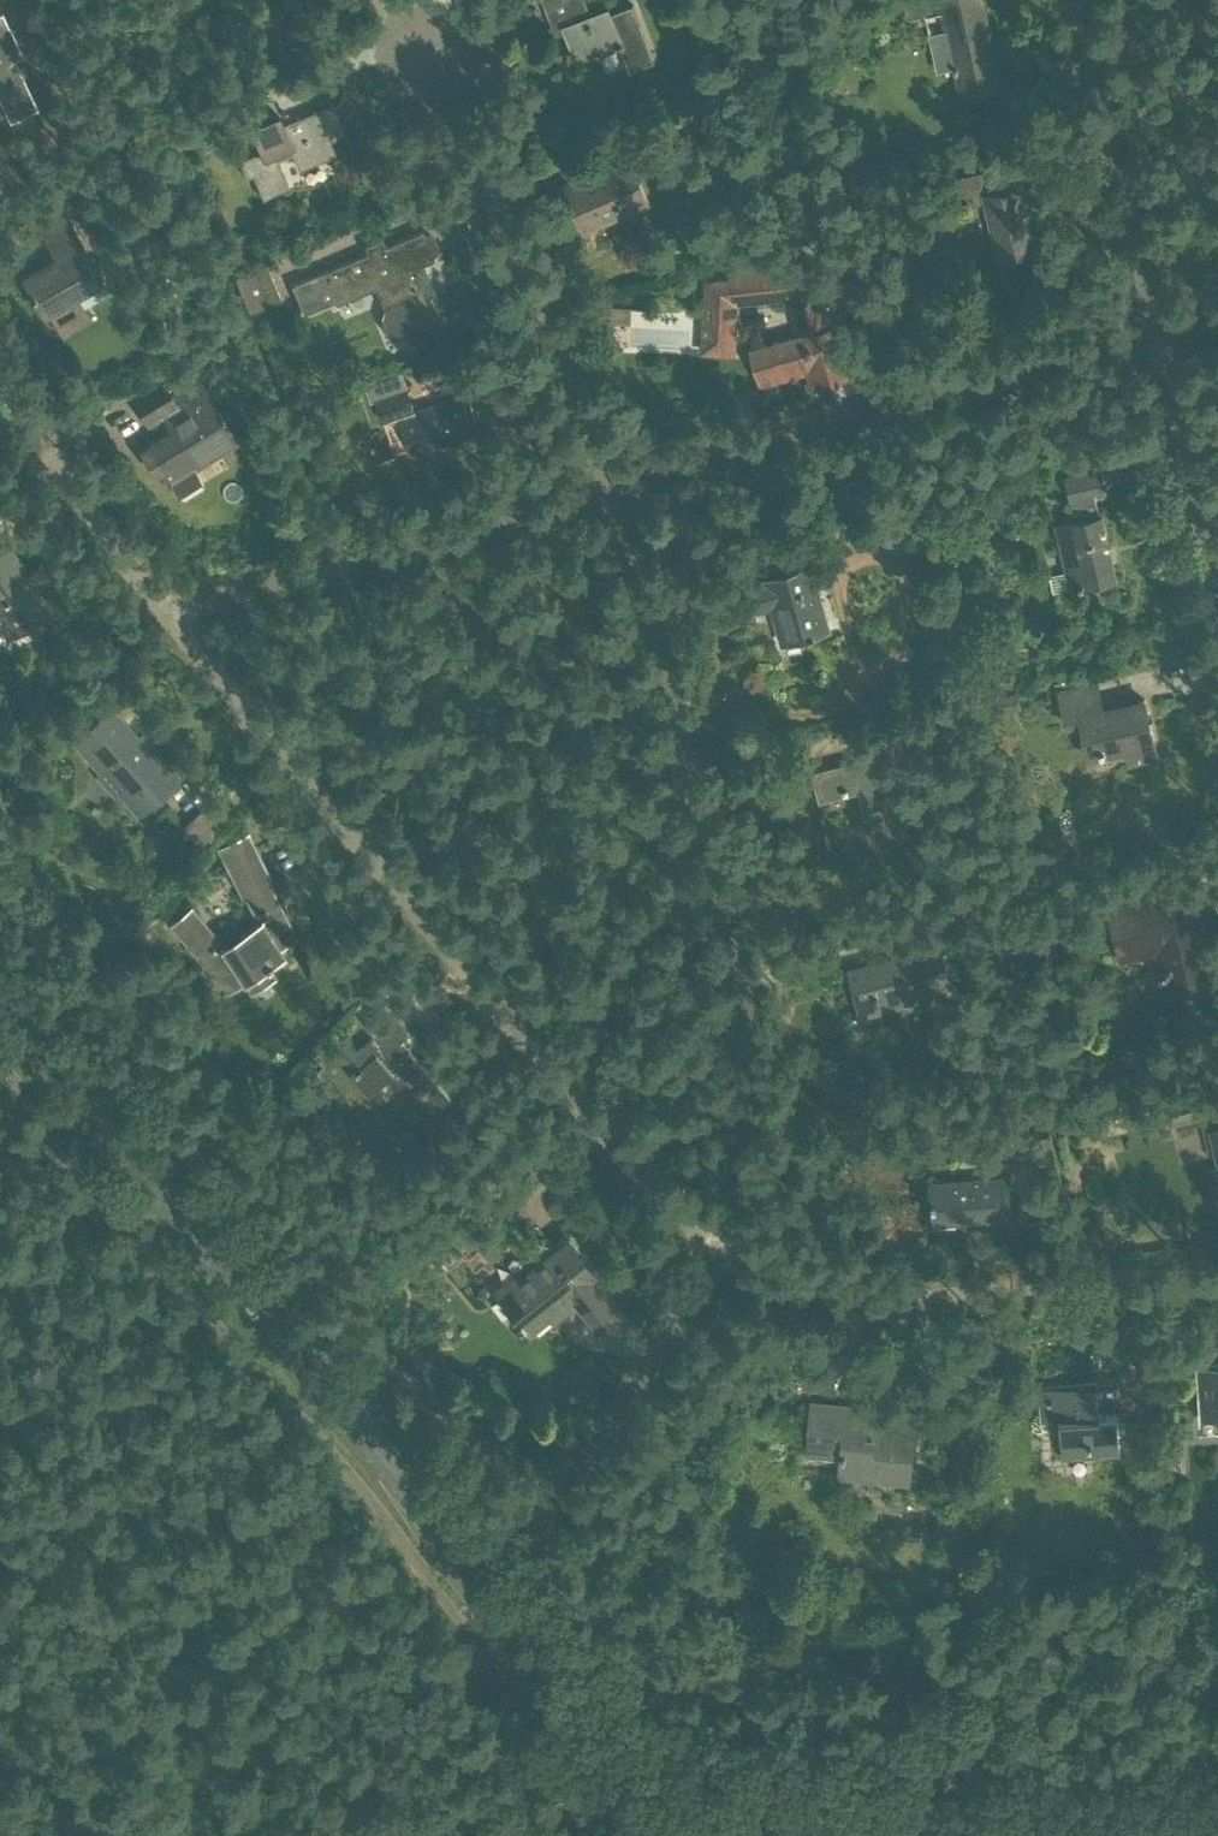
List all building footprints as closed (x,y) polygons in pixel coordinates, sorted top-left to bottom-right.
[(588,14),(583,0),(546,0),(557,27),(566,23),(588,14)] [(937,12),(945,10),(965,94),(1004,85),(984,0),(935,0),(937,12)] [(588,14),(566,23),(576,50),(618,34),(632,70),(658,60),(636,3),(614,11),(611,5),(588,14)] [(10,120),(39,107),(15,58),(23,54),(2,12),(0,13),(0,99),(10,120)] [(302,128),(290,133),(287,124),(282,113),(250,127),(258,146),(260,151),(238,160),(246,177),(253,175),(262,198),(287,187),(275,159),(293,151),(299,164),(333,150),(329,140),(345,133),(333,105),(299,119),(302,128)] [(219,127),(224,138),(238,133),(233,121),(219,127)] [(610,166),(567,185),(586,230),(651,203),(632,157),(641,154),(637,144),(635,140),(604,153),(610,166)] [(951,181),(955,195),(986,188),(983,174),(951,181)] [(982,193),(997,259),(1039,249),(1023,184),(982,193)] [(103,278),(63,209),(39,223),(58,255),(25,274),(58,332),(89,314),(77,293),(103,278)] [(306,313),(337,301),(339,305),(340,304),(338,300),(385,281),(396,307),(388,310),(386,317),(387,323),(389,330),(393,335),(399,338),(442,320),(443,320),(433,294),(438,292),(426,264),(438,259),(436,256),(440,250),(441,244),(438,238),(433,234),(427,233),(425,230),(388,245),(385,237),(367,245),(370,253),(294,284),(306,313)] [(233,239),(240,256),(252,251),(246,234),(233,239)] [(237,276),(252,311),(284,298),(269,262),(237,276)] [(707,280),(703,352),(735,354),(738,302),(791,296),(803,333),(755,347),(764,376),(785,370),(789,376),(806,370),(822,366),(826,381),(854,372),(840,322),(832,324),(814,263),(734,272),(734,277),(707,280)] [(594,306),(593,321),(614,322),(614,307),(594,306)] [(410,375),(432,367),(428,357),(406,365),(410,375)] [(173,432),(150,445),(163,467),(170,478),(191,465),(217,449),(219,453),(237,443),(200,382),(173,398),(158,407),(164,416),(173,432)] [(406,416),(418,412),(410,388),(381,397),(389,421),(406,416)] [(167,389),(137,407),(149,425),(164,416),(158,407),(173,398),(167,389)] [(471,394),(418,412),(406,416),(417,452),(459,438),(460,441),(484,433),(471,394)] [(191,465),(170,478),(183,499),(204,487),(191,465)] [(1066,475),(1072,501),(1107,493),(1101,467),(1066,475)] [(1076,520),(1057,524),(1071,589),(1118,578),(1104,514),(1100,515),(1096,496),(1072,501),(1076,520)] [(908,505),(917,519),(928,512),(919,498),(908,505)] [(882,526),(889,555),(912,550),(906,521),(882,526)] [(16,635),(55,608),(11,546),(0,553),(0,611),(16,635)] [(765,579),(766,582),(747,587),(754,611),(773,606),(783,641),(829,629),(812,566),(765,579)] [(1060,694),(1067,726),(1083,723),(1091,759),(1127,751),(1130,764),(1160,757),(1147,701),(1103,711),(1097,685),(1060,694)] [(1016,709),(1013,692),(996,696),(1000,712),(1016,709)] [(74,738),(140,813),(181,777),(142,733),(138,737),(110,705),(74,738)] [(855,761),(812,772),(818,796),(856,787),(865,819),(869,818),(874,840),(904,832),(891,782),(902,780),(891,735),(864,742),(851,745),(855,761)] [(193,908),(174,925),(228,990),(243,980),(266,964),(284,953),(278,945),(296,933),(269,882),(273,879),(248,832),(219,847),(248,903),(251,901),(261,922),(225,946),(193,908)] [(1110,904),(1123,959),(1160,951),(1169,992),(1216,981),(1202,922),(1211,920),(1203,883),(1194,885),(1194,884),(1145,895),(1145,896),(1110,904)] [(939,946),(850,969),(862,1016),(884,1010),(951,993),(939,946)] [(376,1036),(348,1060),(358,1072),(352,1077),(368,1096),(395,1072),(393,1069),(396,1067),(435,1112),(451,1098),(402,1041),(411,1034),(385,1004),(364,1022),(376,1036)] [(324,1066),(328,1063),(337,1054),(328,1044),(315,1056),(324,1066)] [(1217,1208),(1217,1168),(1209,1170),(1217,1208)] [(930,1183),(934,1226),(1011,1219),(1007,1177),(930,1183)] [(503,1297),(532,1331),(574,1295),(595,1319),(616,1302),(596,1278),(599,1275),(569,1241),(503,1297)] [(1199,1416),(1217,1415),(1217,1364),(1196,1365),(1199,1416)] [(1039,1388),(1042,1420),(1058,1419),(1061,1456),(1118,1452),(1115,1412),(1098,1413),(1095,1383),(1039,1388)] [(808,1453),(843,1456),(841,1475),(909,1482),(914,1431),(860,1425),(861,1407),(813,1403),(808,1453)]
